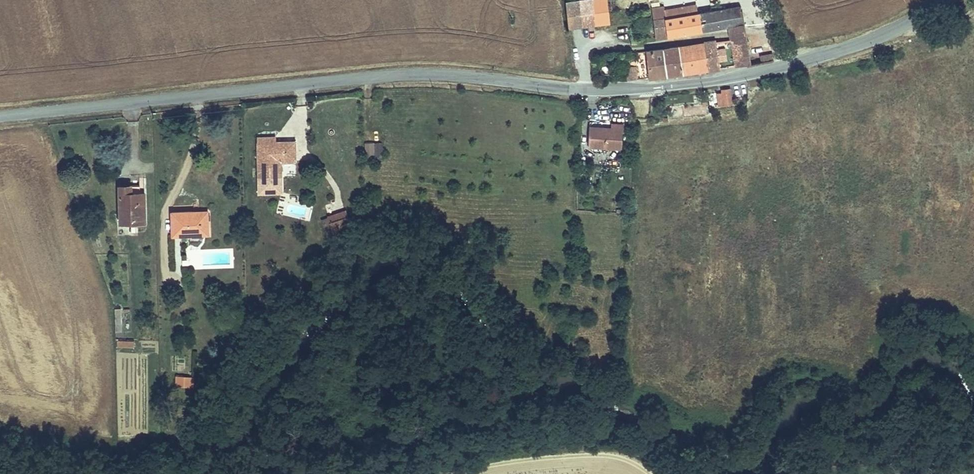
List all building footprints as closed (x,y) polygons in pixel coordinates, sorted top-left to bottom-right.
[(567,26),(581,25),(578,0),(575,0),(564,1),(567,26)] [(581,25),(595,24),(593,0),(578,0),(581,25)] [(595,24),(608,22),(607,12),(606,0),(593,0),(595,24)] [(729,28),(727,12),(727,10),(700,14),(702,32),(729,28)] [(730,37),(746,35),(743,11),(727,12),(729,28),(730,37)] [(700,14),(665,19),(667,36),(702,32),(700,14)] [(665,19),(665,17),(655,18),(657,38),(667,36),(665,19)] [(749,58),(747,39),(731,42),(717,43),(720,70),(750,66),(749,58)] [(680,48),(683,75),(720,70),(717,43),(680,48)] [(666,50),(668,77),(683,75),(680,48),(666,50)] [(647,53),(650,79),(668,77),(666,50),(647,53)] [(773,63),(772,54),(749,58),(750,66),(773,63)] [(625,68),(626,81),(637,80),(635,67),(625,68)] [(684,108),(686,116),(708,112),(707,103),(684,108)] [(674,116),(682,115),(681,106),(672,107),(674,116)] [(590,126),(589,146),(617,147),(618,121),(607,121),(607,127),(590,126)] [(257,142),(258,162),(258,177),(281,177),(281,162),(296,162),(295,142),(275,142),(275,134),(257,135),(257,142)] [(383,144),(365,143),(364,159),(383,160),(383,144)] [(145,193),(132,193),(132,187),(119,187),(119,193),(120,224),(146,224),(145,193)] [(351,227),(345,211),(327,217),(333,233),(351,227)] [(172,236),(209,236),(209,212),(172,212),(172,236)] [(133,340),(117,340),(117,349),(132,350),(133,340)] [(175,375),(174,387),(193,388),(194,376),(175,375)]
